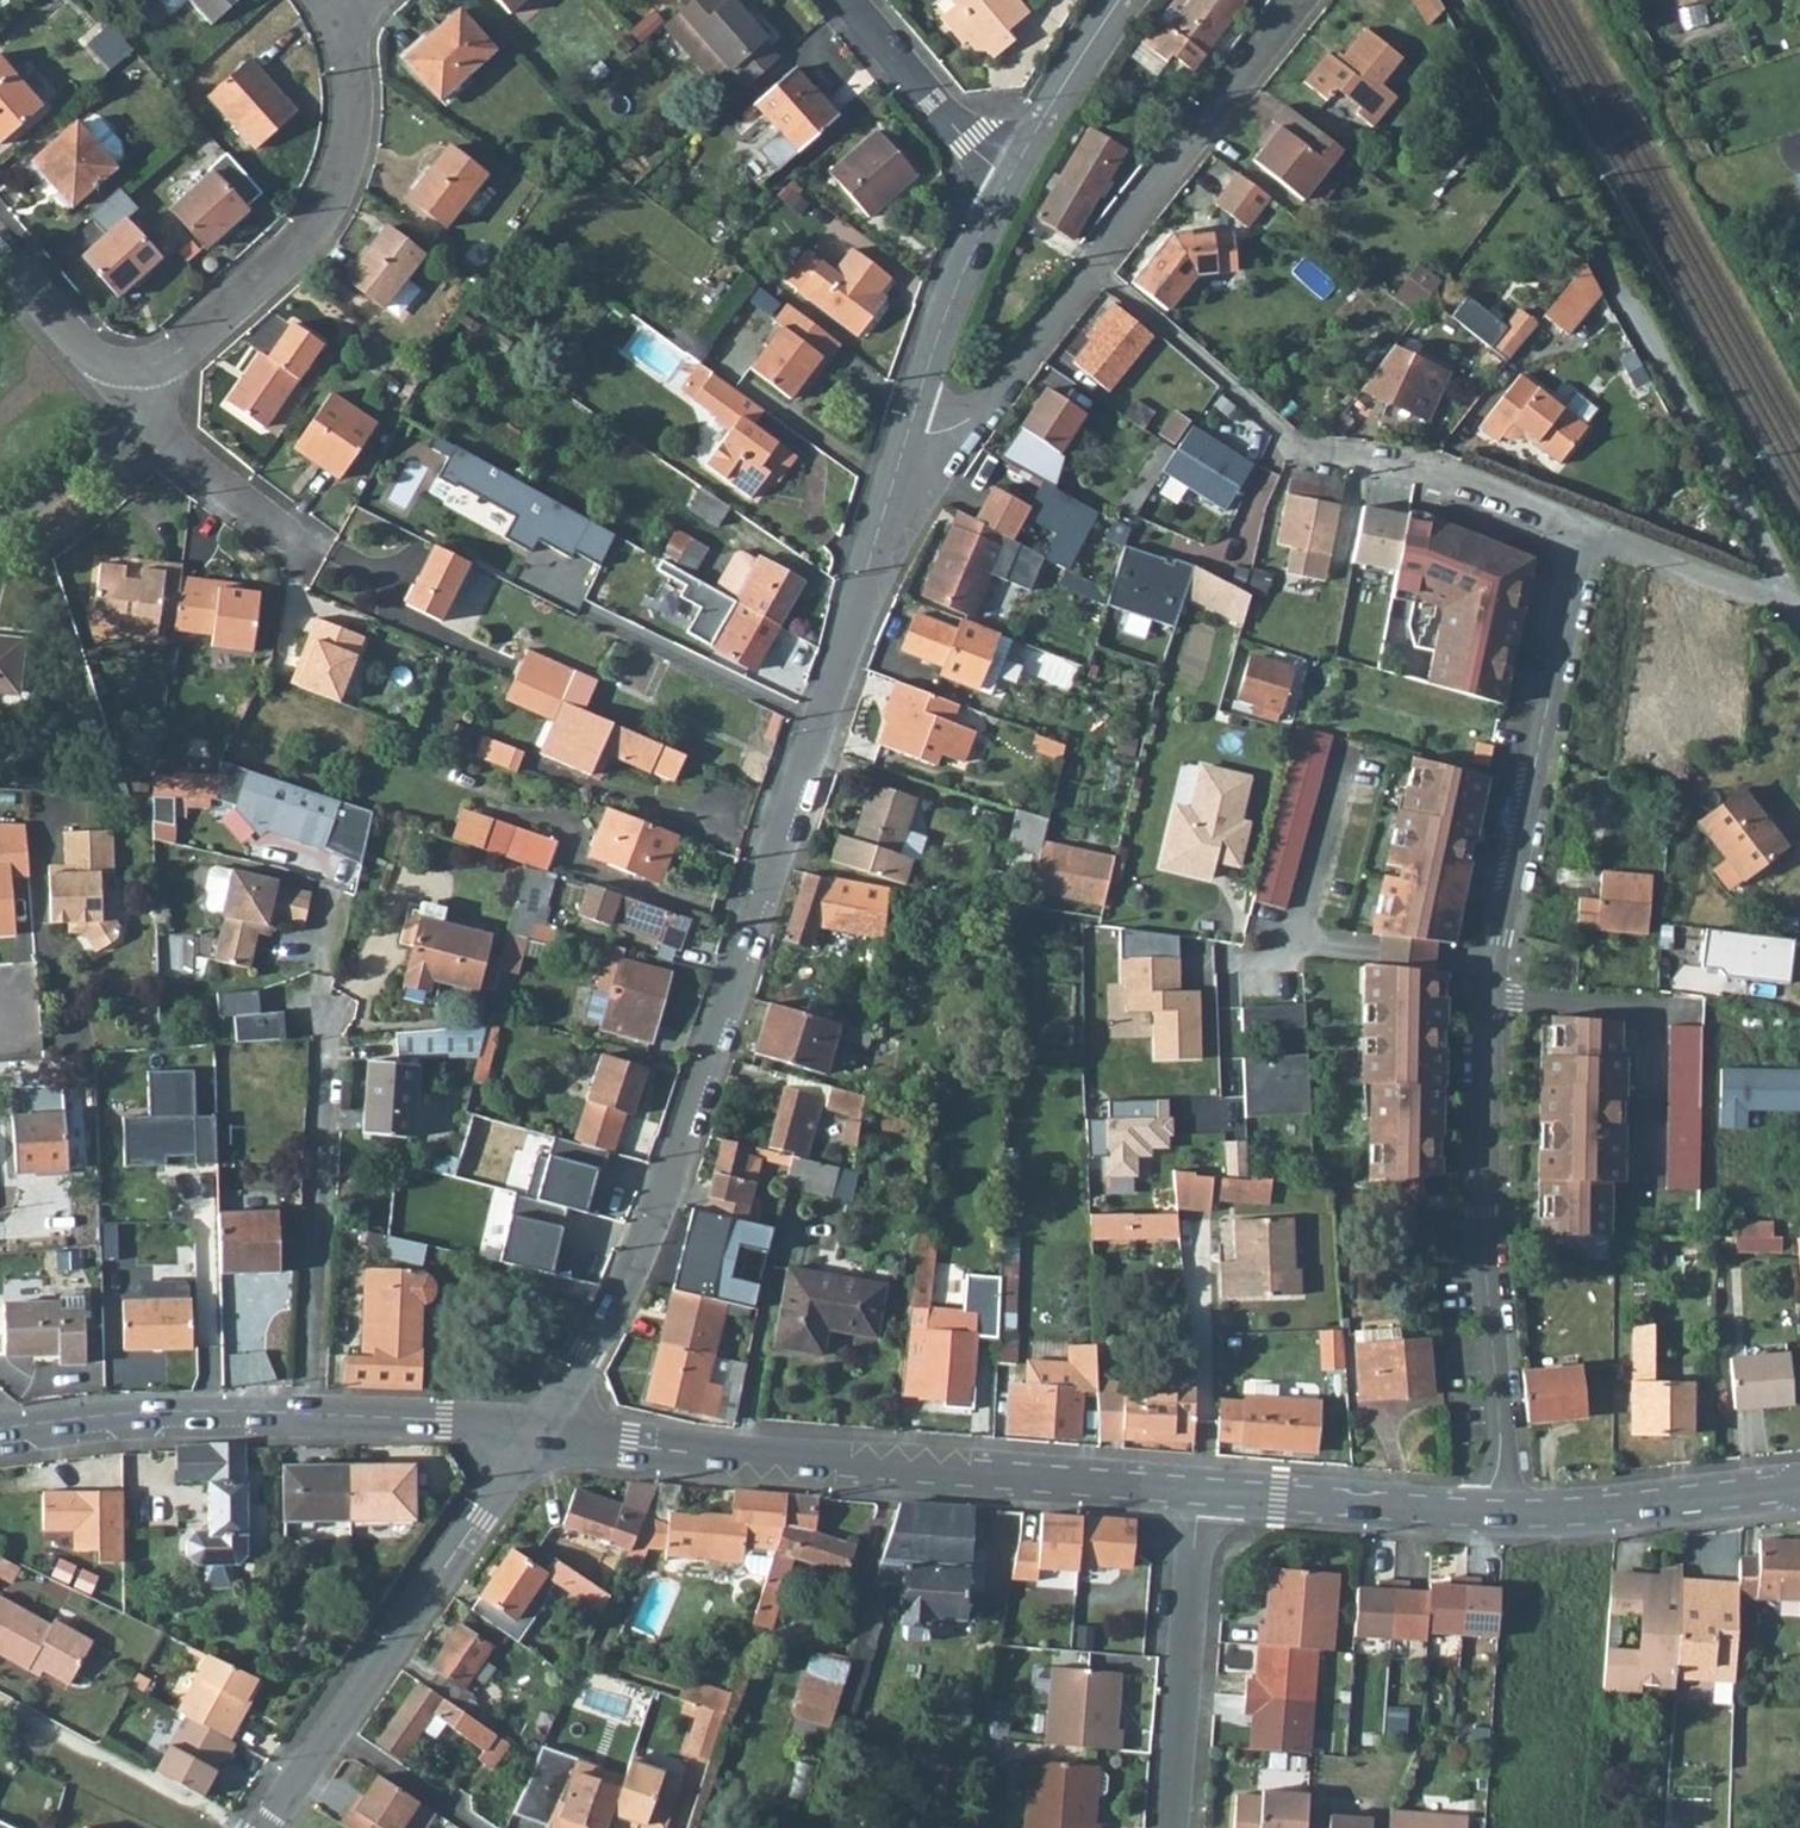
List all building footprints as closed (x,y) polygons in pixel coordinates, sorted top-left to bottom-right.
[(169,15),(185,0),(155,0),(169,15)] [(210,25),(237,0),(188,0),(210,25)] [(523,0),(497,0),(508,13),(523,0)] [(663,25),(713,82),(728,68),(730,71),(763,42),(767,39),(732,0),(691,0),(663,25)] [(1030,12),(1020,0),(950,0),(954,5),(940,18),(962,46),(967,42),(979,33),(983,38),(981,45),(987,52),(993,59),(1015,40),(1007,32),(1030,12)] [(1244,0),(1175,0),(1168,10),(1178,18),(1170,28),(1160,20),(1142,44),(1166,62),(1171,55),(1190,70),(1244,0)] [(1437,0),(1411,0),(1425,23),(1443,10),(1437,0)] [(1709,3),(1684,6),(1686,25),(1711,22),(1709,3)] [(439,100),(494,50),(458,10),(426,39),(428,42),(405,63),(439,100)] [(1160,20),(1170,28),(1178,18),(1168,10),(1160,20)] [(662,22),(653,11),(629,31),(639,42),(662,22)] [(110,69),(133,49),(111,23),(88,44),(110,69)] [(1381,85),(1402,59),(1365,28),(1339,62),(1327,53),(1304,82),(1326,101),(1335,89),(1360,109),(1356,114),(1372,127),(1396,97),(1381,85)] [(634,44),(624,33),(611,44),(622,55),(634,44)] [(974,51),(987,52),(981,45),(983,38),(979,33),(967,42),(974,51)] [(763,42),(730,71),(745,87),(778,58),(763,42)] [(1132,57),(1156,75),(1166,62),(1142,44),(1132,57)] [(611,70),(598,57),(588,68),(600,82),(611,70)] [(255,148),(296,112),(248,59),(207,95),(255,148)] [(40,106),(0,61),(0,141),(40,106)] [(776,172),(836,118),(794,68),(754,103),(758,108),(778,132),(756,150),(776,172)] [(740,115),(744,120),(758,108),(754,103),(740,115)] [(1324,175),(1343,150),(1286,104),(1272,121),(1275,123),(1279,127),(1263,147),(1253,160),(1303,201),(1307,196),(1314,202),(1323,201),(1332,190),(1331,182),(1324,175)] [(1091,131),(1122,149),(1128,139),(1106,126),(1098,120),(1091,131)] [(100,152),(115,138),(101,122),(85,122),(79,127),(76,123),(31,162),(70,207),(115,168),(111,164),(100,152)] [(1258,143),(1263,147),(1279,127),(1275,123),(1258,143)] [(1122,149),(1091,131),(1089,129),(1037,217),(1073,238),(1125,151),(1122,149)] [(868,217),(917,175),(877,130),(828,173),(868,217)] [(100,152),(111,164),(120,156),(119,143),(115,138),(100,152)] [(408,198),(445,227),(485,176),(448,146),(408,198)] [(212,174),(172,210),(205,246),(217,235),(220,238),(248,212),(246,210),(262,195),(227,155),(209,171),(212,174)] [(1257,214),(1269,199),(1238,175),(1227,190),(1257,214)] [(118,295),(159,259),(124,219),(138,207),(120,187),(88,215),(107,235),(83,258),(118,295)] [(1215,205),(1245,228),(1257,214),(1227,190),(1215,205)] [(784,203),(799,214),(806,204),(791,193),(784,203)] [(383,308),(424,256),(386,227),(345,278),(383,308)] [(1191,237),(1190,230),(1172,232),(1159,248),(1165,253),(1155,265),(1150,260),(1132,282),(1167,309),(1195,275),(1237,269),(1233,233),(1191,237)] [(207,249),(220,238),(217,235),(205,246),(207,249)] [(877,293),(889,277),(852,248),(834,273),(805,251),(783,280),(855,335),(875,309),(869,304),(877,293)] [(1150,260),(1155,265),(1165,253),(1159,248),(1150,260)] [(1591,306),(1574,277),(1544,315),(1568,334),(1591,306)] [(1428,299),(1436,289),(1420,278),(1401,303),(1416,316),(1420,311),(1428,299)] [(869,304),(875,309),(883,298),(877,293),(869,304)] [(1443,309),(1428,299),(1420,311),(1426,315),(1428,315),(1443,309)] [(1109,392),(1155,336),(1114,303),(1102,318),(1106,322),(1090,340),(1073,362),(1109,392)] [(814,377),(840,344),(787,304),(773,322),(781,328),(749,369),(788,399),(791,395),(808,373),(814,377)] [(1510,357),(1537,324),(1520,310),(1493,344),(1510,357)] [(1406,330),(1412,335),(1426,315),(1420,311),(1416,316),(1406,330)] [(1086,337),(1090,340),(1106,322),(1102,318),(1086,337)] [(677,322),(666,337),(699,362),(710,346),(677,322)] [(268,358),(261,353),(227,402),(263,427),(322,343),(293,323),(268,358)] [(1427,420),(1449,372),(1393,346),(1352,401),(1355,402),(1358,404),(1362,404),(1365,403),(1368,402),(1371,400),(1372,398),(1374,395),(1427,420)] [(1620,365),(1630,384),(1642,377),(1632,358),(1620,365)] [(752,425),(763,410),(699,364),(687,382),(698,391),(692,400),(715,417),(712,421),(728,433),(704,465),(748,499),(759,485),(761,482),(760,478),(764,472),(767,474),(777,482),(796,457),(752,425)] [(791,395),(797,400),(814,377),(808,373),(791,395)] [(1558,464),(1587,426),(1520,373),(1478,427),(1497,442),(1501,436),(1508,439),(1516,439),(1522,436),(1558,464)] [(680,391),(692,400),(698,391),(687,382),(680,391)] [(1037,401),(1044,406),(1053,393),(1047,388),(1037,401)] [(331,393),(296,442),(322,460),(319,465),(339,479),(377,425),(331,393)] [(1037,401),(1020,427),(1024,430),(1000,459),(1043,481),(1050,485),(1060,455),(1059,454),(1086,414),(1053,393),(1044,406),(1037,401)] [(1590,422),(1600,409),(1579,393),(1568,406),(1590,422)] [(1143,428),(1154,413),(1134,399),(1123,414),(1143,428)] [(1251,464),(1191,426),(1184,437),(1175,450),(1162,471),(1224,509),(1251,464)] [(1175,450),(1184,437),(1173,429),(1163,443),(1175,450)] [(1120,507),(1134,515),(1162,471),(1175,450),(1163,443),(1161,441),(1120,507)] [(293,447),(319,465),(322,460),(296,442),(293,447)] [(615,534),(453,443),(434,477),(451,487),(453,484),(512,516),(501,537),(528,552),(534,540),(567,558),(571,552),(598,567),(615,534)] [(1344,482),(1292,471),(1277,544),(1300,549),(1297,565),(1325,571),(1344,482)] [(761,482),(759,485),(777,482),(767,474),(764,472),(760,478),(761,482)] [(1067,569),(1099,510),(1050,485),(1043,481),(1030,507),(993,487),(975,520),(1012,540),(1024,517),(1055,534),(1043,557),(1067,569)] [(715,528),(730,507),(700,487),(686,507),(715,528)] [(959,511),(923,595),(973,615),(990,574),(1030,590),(1040,564),(1015,554),(1019,544),(1012,540),(975,520),(959,511)] [(1132,528),(1104,513),(1085,552),(1117,568),(1124,546),(1132,528)] [(1476,536),(1428,517),(1427,524),(1405,520),(1392,586),(1413,591),(1413,595),(1411,601),(1407,624),(1413,650),(1433,654),(1443,655),(1437,686),(1501,705),(1530,567),(1512,559),(1515,552),(1491,542),(1484,560),(1469,554),(1476,536)] [(690,576),(706,546),(676,530),(659,559),(660,560),(690,576)] [(1491,542),(1476,536),(1469,554),(1484,560),(1491,542)] [(1043,557),(1019,544),(1015,554),(1040,564),(1043,557)] [(440,622),(469,562),(434,545),(406,604),(440,622)] [(1117,568),(1106,605),(1173,627),(1183,598),(1193,568),(1172,560),(1170,566),(1163,563),(1164,561),(1124,546),(1117,568)] [(802,582),(758,557),(757,559),(741,550),(734,552),(712,589),(778,625),(802,582)] [(1532,559),(1515,552),(1512,559),(1530,567),(1532,559)] [(1165,557),(1164,561),(1163,563),(1170,566),(1172,560),(1165,557)] [(175,617),(179,582),(180,576),(182,564),(126,558),(125,566),(124,578),(139,580),(141,568),(165,572),(159,616),(175,617)] [(676,569),(660,560),(655,569),(670,578),(676,569)] [(124,578),(125,566),(99,563),(92,622),(117,626),(118,620),(133,621),(132,634),(157,637),(159,616),(165,572),(141,568),(139,580),(124,578)] [(1235,587),(1193,568),(1183,598),(1227,617),(1235,587)] [(690,576),(676,569),(670,578),(684,586),(690,576)] [(179,582),(240,590),(241,584),(180,576),(179,582)] [(712,589),(690,576),(684,586),(678,596),(698,608),(684,632),(753,671),(778,625),(712,589)] [(1267,591),(1295,603),(1300,590),(1288,585),(1289,584),(1274,577),(1267,591)] [(253,652),(259,593),(240,590),(179,582),(175,617),(173,630),(212,635),(211,647),(253,652)] [(976,688),(997,633),(962,620),(958,630),(917,614),(902,649),(944,665),(940,675),(976,688)] [(364,636),(315,618),(289,683),(338,702),(364,636)] [(116,632),(132,634),(133,621),(118,620),(117,626),(116,632)] [(1111,631),(1100,627),(1094,645),(1105,649),(1111,631)] [(1012,638),(997,633),(976,688),(990,694),(1012,638)] [(19,691),(25,639),(0,637),(0,689),(19,691)] [(561,702),(575,671),(527,650),(513,680),(561,702)] [(1049,652),(1038,672),(1065,686),(1075,666),(1049,652)] [(1443,655),(1433,654),(1427,683),(1437,686),(1443,655)] [(1292,669),(1251,656),(1239,697),(1254,702),(1250,714),(1275,722),(1292,669)] [(561,702),(582,711),(596,681),(575,671),(561,702)] [(588,775),(599,751),(607,755),(649,772),(649,771),(673,782),(684,756),(661,746),(582,711),(561,702),(513,680),(504,700),(552,721),(538,753),(588,775)] [(950,721),(956,704),(897,681),(890,700),(898,703),(892,719),(889,718),(888,720),(879,744),(934,765),(938,754),(961,762),(973,730),(950,721)] [(1624,749),(1645,753),(1648,733),(1671,738),(1672,733),(1687,736),(1690,715),(1675,713),(1678,695),(1679,691),(1635,684),(1624,749)] [(1726,729),(1729,693),(1711,692),(1708,728),(1726,729)] [(1675,713),(1690,715),(1694,697),(1678,695),(1675,713)] [(883,718),(888,720),(889,718),(892,719),(898,703),(890,700),(883,718)] [(1254,901),(1285,910),(1332,734),(1299,724),(1254,901)] [(1061,757),(1064,744),(1034,733),(1031,746),(1061,757)] [(515,772),(523,752),(482,736),(474,756),(515,772)] [(1493,745),(1475,742),(1471,762),(1489,766),(1493,745)] [(225,764),(249,771),(257,754),(233,745),(225,764)] [(588,775),(596,779),(607,755),(599,751),(588,775)] [(1486,777),(1413,757),(1404,796),(1415,799),(1409,827),(1395,824),(1386,864),(1401,867),(1399,878),(1385,875),(1375,920),(1384,922),(1381,936),(1436,941),(1444,943),(1449,920),(1456,922),(1461,898),(1454,897),(1457,880),(1465,881),(1476,826),(1469,824),(1472,811),(1479,813),(1486,777)] [(1186,760),(1177,799),(1190,802),(1200,763),(1186,760)] [(217,777),(214,799),(233,805),(258,833),(269,823),(282,827),(280,832),(321,846),(360,866),(372,812),(249,771),(225,764),(219,761),(217,777)] [(118,764),(104,767),(111,794),(128,795),(118,764)] [(1250,776),(1202,765),(1192,810),(1191,814),(1175,811),(1164,860),(1190,866),(1189,871),(1212,876),(1216,859),(1218,849),(1226,851),(1225,855),(1229,862),(1238,864),(1248,822),(1239,820),(1250,776)] [(152,796),(173,797),(174,775),(155,774),(152,796)] [(214,799),(217,777),(174,775),(173,797),(214,799)] [(907,830),(917,798),(872,782),(853,839),(839,834),(831,860),(905,884),(913,859),(899,854),(907,830)] [(1743,880),(1786,845),(1743,789),(1699,823),(1727,860),(1742,878),(1743,880)] [(152,796),(153,821),(173,825),(173,797),(152,796)] [(1398,809),(1395,824),(1409,827),(1415,799),(1404,796),(1402,810),(1398,809)] [(1192,810),(1177,806),(1175,811),(1191,814),(1192,810)] [(659,883),(678,836),(606,808),(588,855),(659,883)] [(453,839),(481,849),(491,819),(463,809),(453,839)] [(1041,841),(1047,818),(1017,809),(1007,846),(1013,848),(1038,854),(1041,841)] [(1479,813),(1472,811),(1469,824),(1476,826),(1479,813)] [(545,870),(555,840),(491,819),(481,849),(525,863),(544,870),(545,870)] [(28,876),(24,823),(0,823),(0,935),(15,934),(10,877),(28,876)] [(112,872),(111,830),(63,832),(64,865),(48,866),(50,923),(68,922),(82,922),(82,932),(95,952),(116,939),(119,926),(100,896),(99,873),(112,872)] [(907,830),(899,854),(913,859),(919,860),(927,837),(907,830)] [(1041,841),(1038,854),(1035,871),(1031,888),(1104,900),(1115,854),(1041,841)] [(1023,868),(1035,871),(1038,854),(1013,848),(1009,865),(1023,868)] [(1226,851),(1218,849),(1216,859),(1229,862),(1225,855),(1226,851)] [(1190,866),(1164,860),(1162,864),(1189,871),(1190,866)] [(1715,869),(1729,888),(1742,878),(1727,860),(1715,869)] [(536,904),(544,870),(525,863),(508,933),(526,937),(527,938),(531,924),(542,927),(547,907),(546,907),(536,904)] [(276,884),(277,880),(231,869),(231,871),(214,867),(209,870),(204,888),(208,893),(205,905),(208,910),(221,913),(220,916),(224,917),(214,959),(249,968),(257,933),(258,925),(266,926),(268,920),(273,921),(303,927),(311,892),(276,884)] [(1015,905),(1026,907),(1031,888),(1035,871),(1023,868),(1015,905)] [(536,904),(546,907),(554,873),(545,870),(544,870),(536,904)] [(1577,927),(1647,934),(1652,876),(1601,872),(1599,899),(1580,897),(1577,927)] [(816,926),(882,938),(888,888),(830,878),(829,880),(807,873),(785,938),(809,946),(816,926)] [(1465,881),(1457,880),(1454,897),(1461,898),(1465,881)] [(681,944),(690,919),(588,885),(578,915),(610,926),(611,923),(644,934),(645,931),(658,936),(656,941),(675,948),(677,942),(681,944)] [(398,943),(413,947),(420,918),(441,923),(444,909),(420,903),(418,910),(412,909),(410,917),(405,916),(398,943)] [(430,979),(475,990),(476,987),(478,978),(488,935),(441,923),(420,918),(413,947),(403,984),(427,991),(430,979)] [(1656,991),(1666,992),(1669,942),(1672,942),(1674,919),(1661,918),(1656,991)] [(257,933),(269,936),(273,921),(268,920),(266,926),(258,925),(257,933)] [(1384,922),(1375,920),(1372,934),(1381,936),(1384,922)] [(1456,922),(1449,920),(1444,943),(1452,943),(1456,922)] [(68,922),(68,933),(82,932),(82,922),(68,922)] [(527,938),(551,944),(555,930),(542,927),(531,924),(527,938)] [(1794,938),(1706,927),(1701,966),(1719,968),(1724,975),(1789,983),(1794,938)] [(526,937),(508,933),(502,958),(499,970),(517,974),(526,937)] [(1434,957),(1436,941),(1381,936),(1379,950),(1378,965),(1433,971),(1434,957)] [(621,960),(624,949),(605,944),(587,1013),(603,1017),(602,1022),(600,1029),(649,1041),(668,972),(621,960)] [(478,978),(476,987),(494,991),(499,970),(502,958),(493,956),(487,981),(478,978)] [(1378,965),(1372,964),(1371,993),(1364,994),(1364,1033),(1371,1033),(1371,1060),(1364,1060),(1363,1084),(1371,1084),(1381,1084),(1381,1101),(1371,1101),(1370,1137),(1370,1182),(1386,1180),(1424,1176),(1440,1174),(1441,1121),(1436,1120),(1437,1085),(1443,1084),(1443,1055),(1436,1055),(1437,1009),(1444,1008),(1445,972),(1433,971),(1378,965)] [(1170,1039),(1162,1039),(1143,1040),(1142,983),(1115,983),(1115,1082),(1165,1081),(1170,1081),(1170,1039)] [(267,1010),(265,989),(220,994),(222,1015),(267,1010)] [(846,1039),(849,1026),(770,1003),(756,1054),(823,1073),(834,1035),(846,1039)] [(1304,1004),(1240,1009),(1241,1032),(1305,1028),(1304,1004)] [(1443,1055),(1444,1008),(1437,1009),(1436,1055),(1443,1055)] [(285,1039),(284,1012),(234,1016),(236,1042),(285,1039)] [(489,1066),(501,1015),(489,1012),(485,1027),(478,1056),(476,1063),(489,1066)] [(602,1022),(603,1017),(587,1013),(586,1017),(602,1022)] [(1589,1235),(1609,1236),(1609,1182),(1622,1182),(1623,1116),(1620,1116),(1620,1101),(1624,1101),(1624,1056),(1618,1056),(1619,1020),(1551,1015),(1551,1055),(1544,1055),(1543,1082),(1540,1082),(1539,1180),(1543,1180),(1542,1235),(1561,1235),(1589,1235)] [(1667,1190),(1699,1190),(1702,1026),(1669,1025),(1667,1190)] [(846,1040),(869,1046),(870,1044),(871,1032),(849,1026),(846,1039),(846,1040)] [(395,1033),(398,1063),(368,1060),(365,1101),(371,1102),(368,1133),(412,1136),(418,1056),(478,1056),(485,1027),(395,1033)] [(898,1052),(900,1040),(871,1032),(870,1044),(898,1052)] [(835,1070),(866,1077),(868,1058),(868,1056),(839,1050),(835,1070)] [(631,1116),(646,1069),(601,1053),(586,1100),(588,1101),(623,1113),(631,1116)] [(1307,1055),(1243,1059),(1245,1117),(1311,1114),(1307,1055)] [(472,1080),(484,1083),(489,1066),(476,1063),(472,1080)] [(1721,1068),(1720,1128),(1746,1128),(1746,1109),(1799,1110),(1799,1070),(1721,1068)] [(195,1070),(148,1071),(149,1117),(123,1117),(125,1167),(167,1166),(167,1157),(195,1156),(196,1165),(217,1164),(216,1116),(196,1117),(195,1070)] [(857,1145),(863,1095),(788,1075),(769,1146),(793,1153),(793,1156),(805,1159),(823,1097),(828,1098),(826,1108),(849,1115),(849,1120),(845,1120),(842,1143),(857,1145)] [(1381,1084),(1371,1084),(1371,1101),(1381,1101),(1381,1084)] [(362,1132),(368,1133),(371,1102),(365,1101),(362,1132)] [(574,1142),(610,1152),(623,1113),(588,1101),(574,1142)] [(451,1157),(457,1159),(471,1113),(465,1111),(451,1157)] [(11,1117),(15,1173),(67,1170),(63,1113),(11,1117)] [(481,1143),(488,1118),(471,1113),(457,1159),(452,1175),(475,1182),(486,1145),(481,1143)] [(790,1164),(793,1156),(722,1139),(709,1195),(705,1212),(755,1224),(759,1205),(757,1199),(751,1198),(760,1157),(790,1164)] [(838,1166),(853,1170),(857,1145),(842,1143),(838,1166)] [(838,1166),(805,1159),(793,1156),(790,1164),(785,1184),(832,1196),(838,1166)] [(217,1169),(218,1192),(227,1191),(226,1170),(217,1169)] [(1195,1175),(1195,1174),(1193,1172),(1173,1170),(1174,1188),(1176,1207),(1210,1211),(1211,1198),(1253,1202),(1255,1180),(1195,1175)] [(1424,1176),(1386,1180),(1388,1201),(1425,1197),(1424,1176)] [(1133,1213),(1177,1212),(1176,1207),(1174,1188),(1133,1189),(1133,1213)] [(265,1212),(265,1190),(227,1191),(218,1192),(218,1213),(220,1272),(243,1272),(243,1266),(259,1265),(259,1271),(280,1270),(278,1212),(265,1212)] [(220,1272),(218,1213),(218,1192),(194,1192),(196,1273),(220,1272)] [(1449,1196),(1427,1198),(1428,1210),(1450,1208),(1449,1196)] [(755,1224),(705,1212),(694,1209),(673,1290),(750,1307),(752,1308),(772,1228),(755,1224)] [(1179,1237),(1177,1212),(1133,1213),(1090,1214),(1091,1239),(1110,1239),(1110,1233),(1128,1233),(1127,1222),(1142,1221),(1142,1232),(1160,1232),(1160,1237),(1179,1237)] [(1300,1267),(1295,1268),(1293,1217),(1235,1219),(1236,1260),(1221,1261),(1222,1297),(1301,1294),(1300,1267)] [(1110,1233),(1110,1239),(1160,1237),(1160,1232),(1142,1232),(1142,1221),(1127,1222),(1128,1233),(1110,1233)] [(1772,1237),(1772,1222),(1735,1221),(1735,1226),(1735,1237),(1772,1237)] [(1717,1225),(1716,1237),(1725,1237),(1735,1237),(1735,1226),(1717,1225)] [(423,1245),(387,1237),(361,1231),(358,1243),(385,1249),(384,1256),(418,1264),(423,1245)] [(944,1404),(973,1406),(974,1383),(971,1383),(974,1337),(997,1338),(999,1284),(1000,1273),(966,1272),(962,1309),(928,1306),(935,1242),(926,1241),(927,1234),(919,1234),(902,1390),(920,1392),(919,1393),(944,1395),(944,1404)] [(1508,1235),(1509,1246),(1521,1244),(1519,1235),(1508,1235)] [(1525,1235),(1525,1247),(1560,1248),(1561,1235),(1542,1235),(1525,1235)] [(1560,1257),(1588,1258),(1589,1235),(1561,1235),(1560,1248),(1560,1257)] [(1588,1258),(1614,1258),(1614,1236),(1609,1236),(1589,1235),(1588,1258)] [(1712,1246),(1725,1246),(1725,1237),(1716,1237),(1712,1237),(1712,1246)] [(1782,1237),(1772,1237),(1735,1237),(1734,1250),(1782,1251),(1782,1237)] [(999,1284),(1018,1285),(1019,1262),(1000,1261),(1000,1273),(999,1284)] [(876,1337),(886,1285),(788,1268),(774,1346),(823,1355),(827,1328),(876,1337)] [(421,1275),(421,1273),(366,1270),(363,1326),(375,1327),(375,1335),(363,1335),(362,1358),(346,1358),(345,1388),(419,1390),(420,1345),(418,1345),(420,1303),(430,1298),(433,1289),(430,1279),(421,1275)] [(582,1312),(596,1284),(534,1270),(531,1284),(547,1289),(544,1303),(582,1312)] [(188,1287),(183,1282),(142,1282),(142,1301),(122,1301),(124,1349),(192,1347),(190,1299),(188,1300),(188,1287)] [(1019,1333),(1016,1332),(1017,1297),(1018,1285),(999,1284),(997,1338),(996,1363),(1016,1364),(1019,1333)] [(748,1318),(750,1307),(673,1290),(661,1342),(660,1344),(713,1355),(724,1312),(748,1318)] [(60,1303),(60,1310),(84,1309),(83,1295),(60,1296),(60,1303)] [(60,1310),(60,1303),(4,1304),(5,1355),(59,1354),(59,1363),(86,1363),(84,1309),(60,1310)] [(1691,1384),(1653,1383),(1654,1326),(1632,1325),(1631,1432),(1691,1433),(1691,1384)] [(363,1335),(375,1335),(375,1327),(363,1326),(363,1335)] [(1429,1340),(1400,1342),(1399,1327),(1354,1330),(1359,1399),(1433,1394),(1429,1340)] [(1342,1335),(1342,1329),(1320,1330),(1322,1366),(1345,1365),(1342,1335)] [(707,1381),(713,1355),(660,1344),(647,1399),(736,1420),(747,1363),(735,1360),(730,1386),(707,1381)] [(1069,1363),(1028,1361),(1026,1386),(1010,1384),(1007,1432),(1079,1437),(1083,1391),(1097,1391),(1096,1381),(1095,1344),(1069,1345),(1069,1363)] [(1734,1408),(1792,1403),(1788,1354),(1729,1358),(1734,1408)] [(707,1381),(730,1386),(735,1360),(713,1355),(707,1381)] [(1581,1366),(1522,1373),(1527,1422),(1586,1416),(1581,1366)] [(1125,1382),(1145,1383),(1145,1374),(1126,1373),(1125,1382)] [(1145,1383),(1125,1382),(1121,1439),(1193,1442),(1195,1386),(1175,1385),(1176,1375),(1145,1374),(1145,1383)] [(1098,1438),(1121,1439),(1125,1382),(1096,1381),(1097,1391),(1098,1438)] [(1243,1446),(1315,1452),(1318,1401),(1282,1398),(1283,1385),(1257,1383),(1253,1385),(1253,1396),(1247,1395),(1247,1401),(1218,1399),(1218,1439),(1243,1441),(1243,1446)] [(245,1442),(176,1444),(176,1453),(245,1452),(245,1442)] [(238,1564),(246,1554),(245,1452),(176,1453),(175,1482),(207,1481),(208,1530),(194,1530),(186,1541),(186,1557),(196,1565),(203,1565),(231,1564),(238,1564)] [(348,1520),(414,1519),(414,1464),(348,1465),(348,1520)] [(283,1521),(348,1520),(348,1465),(282,1466),(283,1521)] [(575,1488),(562,1524),(601,1538),(600,1540),(628,1551),(658,1483),(629,1481),(621,1504),(575,1488)] [(628,1551),(625,1559),(640,1565),(648,1546),(665,1548),(665,1555),(743,1561),(742,1566),(752,1573),(766,1574),(774,1548),(776,1549),(782,1522),(780,1522),(786,1494),(736,1490),(732,1518),(674,1514),(681,1485),(658,1483),(628,1551)] [(122,1491),(42,1491),(42,1530),(72,1530),(72,1550),(97,1550),(97,1562),(122,1562),(122,1491)] [(766,1574),(763,1583),(781,1589),(792,1555),(844,1572),(853,1545),(813,1532),(816,1497),(786,1494),(780,1522),(782,1522),(776,1549),(774,1548),(766,1574)] [(898,1504),(875,1581),(892,1582),(904,1583),(901,1623),(930,1625),(931,1617),(963,1619),(970,1508),(898,1502),(898,1504)] [(1008,1511),(1007,1520),(1020,1521),(1020,1512),(1008,1511)] [(1077,1563),(1128,1567),(1132,1520),(1081,1516),(1020,1512),(1020,1521),(1018,1540),(1011,1577),(1036,1580),(1037,1567),(1077,1571),(1077,1563)] [(1737,1596),(1755,1597),(1799,1599),(1799,1540),(1758,1539),(1757,1557),(1739,1556),(1738,1582),(1737,1596)] [(519,1642),(560,1584),(601,1612),(609,1595),(537,1546),(527,1561),(511,1550),(469,1609),(519,1642)] [(20,1568),(0,1556),(0,1577),(11,1584),(20,1568)] [(231,1564),(203,1565),(203,1588),(231,1589),(231,1564)] [(1277,1568),(1270,1567),(1267,1600),(1274,1601),(1277,1568)] [(1680,1579),(1681,1567),(1658,1569),(1658,1577),(1660,1577),(1664,1584),(1680,1585),(1680,1579)] [(1259,1623),(1257,1644),(1316,1649),(1331,1650),(1338,1573),(1277,1568),(1274,1601),(1267,1600),(1265,1624),(1259,1623)] [(1610,1574),(1608,1610),(1616,1611),(1638,1612),(1635,1652),(1613,1651),(1605,1650),(1602,1687),(1640,1689),(1640,1683),(1672,1686),(1680,1585),(1664,1584),(1660,1577),(1658,1577),(1610,1574)] [(1427,1592),(1425,1631),(1460,1633),(1464,1577),(1448,1577),(1447,1584),(1428,1583),(1427,1592)] [(1464,1577),(1460,1633),(1496,1635),(1499,1587),(1479,1586),(1479,1578),(1464,1577)] [(1737,1596),(1738,1582),(1680,1579),(1680,1585),(1673,1676),(1733,1679),(1734,1670),(1735,1643),(1737,1596)] [(1356,1588),(1353,1635),(1388,1637),(1392,1581),(1376,1580),(1376,1589),(1356,1588)] [(875,1581),(863,1615),(880,1620),(892,1582),(875,1581)] [(1392,1581),(1388,1637),(1424,1639),(1425,1631),(1427,1592),(1407,1591),(1407,1582),(1392,1581)] [(751,1623),(769,1628),(781,1589),(763,1583),(751,1623)] [(51,1624),(0,1596),(0,1655),(27,1670),(31,1663),(42,1670),(68,1685),(92,1641),(53,1619),(51,1624)] [(1737,1596),(1735,1643),(1747,1643),(1754,1644),(1755,1597),(1737,1596)] [(1608,1610),(1605,1650),(1613,1651),(1614,1646),(1619,1641),(1620,1621),(1616,1616),(1616,1611),(1608,1610)] [(863,1615),(849,1661),(866,1667),(880,1621),(880,1620),(863,1615)] [(924,1643),(929,1637),(930,1625),(901,1623),(900,1635),(905,1641),(924,1643)] [(426,1687),(468,1716),(476,1703),(469,1698),(471,1695),(462,1688),(471,1676),(482,1683),(493,1667),(482,1660),(491,1646),(459,1624),(430,1666),(437,1671),(426,1687)] [(1472,1649),(1496,1653),(1498,1638),(1474,1634),(1472,1649)] [(1735,1643),(1734,1670),(1746,1670),(1747,1643),(1735,1643)] [(1245,1678),(1244,1695),(1253,1696),(1312,1701),(1316,1649),(1257,1644),(1254,1679),(1245,1678)] [(814,1650),(794,1715),(829,1725),(835,1707),(849,1661),(814,1650)] [(233,1719),(256,1677),(209,1654),(177,1712),(184,1716),(228,1739),(238,1722),(233,1719)] [(596,1656),(591,1670),(609,1675),(613,1661),(596,1656)] [(835,1707),(852,1713),(866,1667),(849,1661),(835,1707)] [(27,1670),(39,1677),(42,1670),(31,1663),(27,1670)] [(1051,1666),(1045,1743),(1119,1749),(1121,1729),(1115,1728),(1117,1705),(1111,1704),(1114,1671),(1051,1666)] [(1120,1672),(1114,1671),(1111,1704),(1117,1705),(1120,1672)] [(684,1678),(678,1698),(700,1705),(722,1713),(729,1693),(684,1678)] [(419,1681),(376,1741),(400,1759),(421,1729),(432,1713),(445,1722),(483,1750),(477,1758),(490,1767),(507,1741),(468,1716),(426,1687),(419,1681)] [(1252,1713),(1249,1748),(1307,1753),(1312,1701),(1253,1696),(1244,1695),(1242,1712),(1252,1713)] [(700,1705),(686,1750),(709,1758),(722,1713),(700,1705)] [(1388,1708),(1388,1743),(1405,1743),(1404,1708),(1388,1708)] [(421,1729),(434,1738),(445,1722),(432,1713),(421,1729)] [(235,1743),(228,1739),(184,1716),(154,1771),(201,1796),(219,1763),(223,1765),(235,1743)] [(1487,1730),(1470,1729),(1469,1743),(1486,1744),(1487,1730)] [(512,1812),(555,1827),(574,1827),(576,1823),(586,1827),(590,1827),(605,1827),(606,1824),(618,1790),(574,1774),(580,1758),(540,1744),(531,1771),(512,1812)] [(606,1824),(618,1827),(634,1827),(636,1822),(654,1827),(663,1827),(680,1778),(651,1768),(652,1763),(630,1755),(618,1790),(606,1824)] [(1023,1827),(1098,1827),(1098,1823),(1092,1822),(1094,1799),(1088,1798),(1091,1765),(1028,1759),(1023,1827)] [(1097,1765),(1091,1765),(1088,1798),(1094,1799),(1104,1791),(1105,1775),(1097,1767),(1097,1765)] [(378,1773),(355,1809),(351,1806),(341,1823),(350,1827),(427,1827),(437,1813),(378,1773)] [(1233,1827),(1304,1827),(1305,1812),(1307,1794),(1261,1791),(1261,1797),(1235,1795),(1233,1827)] [(1387,1827),(1465,1827),(1466,1816),(1389,1810),(1387,1827)] [(1371,1818),(1305,1812),(1304,1827),(1370,1827),(1371,1818)]
